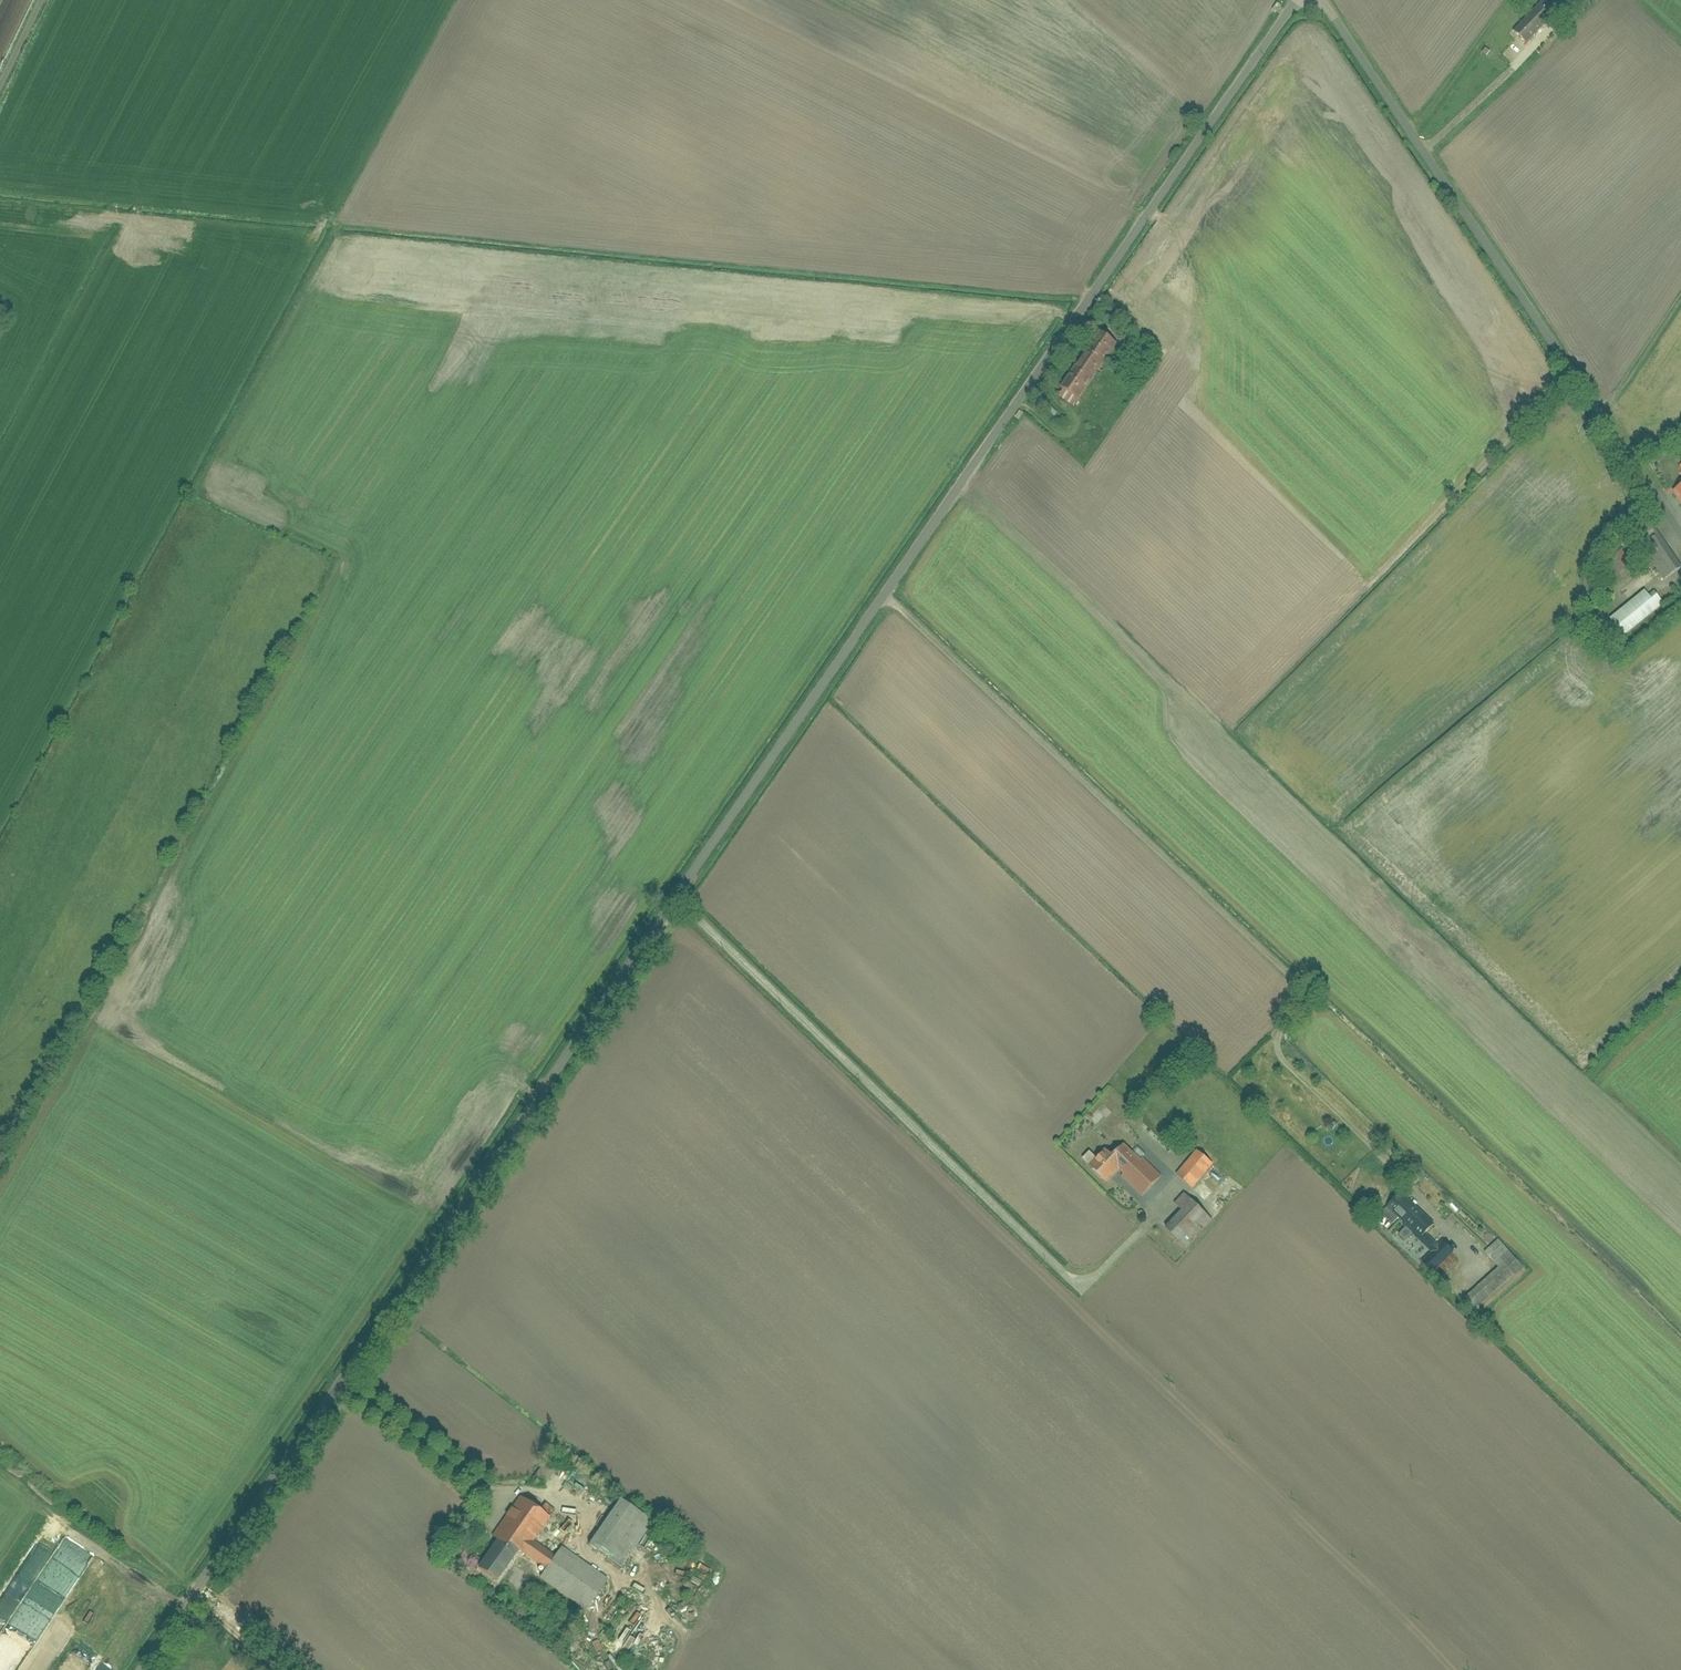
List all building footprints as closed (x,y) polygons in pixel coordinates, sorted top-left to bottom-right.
[(1556,16),(1543,3),(1514,33),(1527,46),(1556,16)] [(1126,328),(1117,320),(1111,326),(1120,334),(1126,328)] [(1123,340),(1100,325),(1061,384),(1085,399),(1123,340)] [(1096,445),(1090,440),(1081,451),(1088,456),(1096,445)] [(1680,568),(1659,536),(1642,547),(1664,579),(1680,568)] [(1610,588),(1625,578),(1613,560),(1598,570),(1610,588)] [(1652,594),(1617,622),(1627,634),(1661,605),(1652,594)] [(1212,1167),(1193,1148),(1182,1158),(1188,1164),(1179,1173),(1193,1187),(1212,1167)] [(1090,1150),(1080,1160),(1104,1184),(1115,1172),(1140,1195),(1152,1182),(1117,1149),(1109,1158),(1102,1151),(1097,1156),(1090,1150)] [(1210,1217),(1187,1192),(1175,1203),(1185,1213),(1168,1229),(1182,1243),(1210,1217)] [(1434,1227),(1400,1195),(1387,1208),(1405,1225),(1404,1227),(1432,1254),(1422,1264),(1433,1274),(1454,1253),(1444,1243),(1438,1248),(1425,1236),(1434,1227)] [(1465,1300),(1480,1316),(1526,1271),(1495,1239),(1482,1252),(1497,1268),(1465,1300)] [(549,1514),(520,1494),(474,1563),(503,1582),(521,1555),(543,1569),(538,1577),(587,1609),(605,1582),(556,1549),(552,1555),(531,1541),(549,1514)] [(653,1531),(616,1504),(587,1542),(624,1569),(653,1531)]
